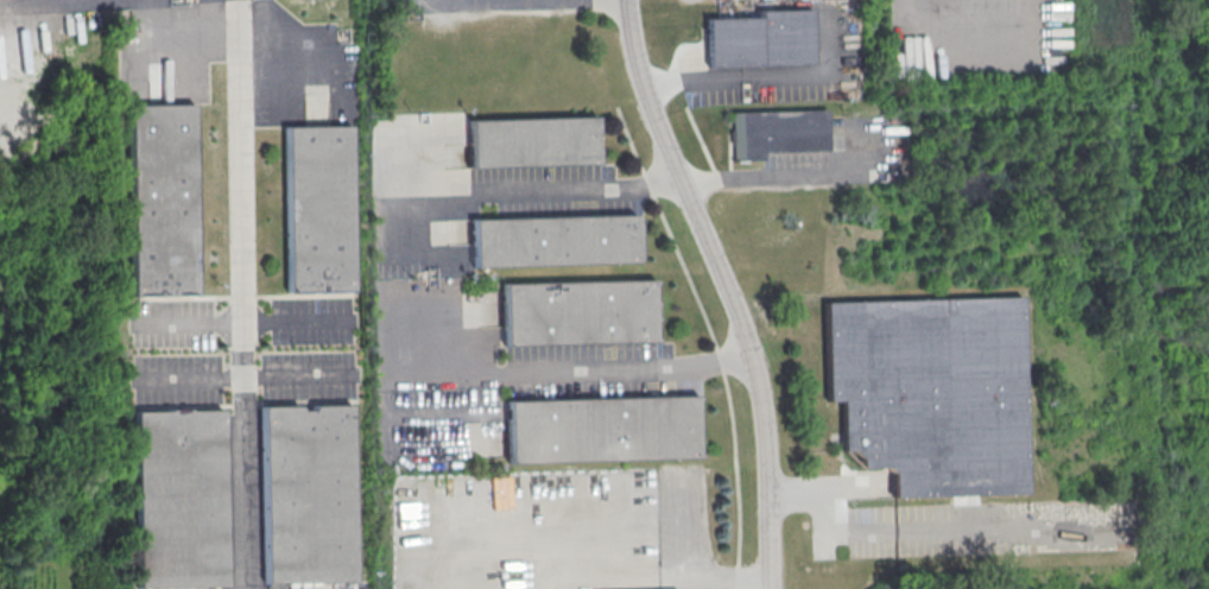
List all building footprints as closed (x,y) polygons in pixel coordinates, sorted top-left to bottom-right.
[(755,10),(757,17),(705,17),(705,65),(811,64),(811,8),(755,10)] [(128,107),(192,106),(196,296),(131,297),(128,107)] [(824,108),(728,110),(729,156),(827,153),(824,108)] [(468,120),(595,116),(596,165),(469,169),(468,120)] [(284,127),(349,126),(353,291),(287,292),(284,127)] [(471,218),(634,215),(637,218),(638,259),(634,264),(473,267),(471,218)] [(502,285),(653,280),(654,342),(504,346),(502,285)] [(822,303),(1019,297),(1024,495),(892,499),(891,474),(884,469),(859,470),(859,460),(850,451),(841,451),(840,403),(824,403),(822,303)] [(506,403),(696,397),(698,458),(507,463),(506,403)] [(261,407),(350,405),(354,583),(265,584),(261,407)] [(134,413),(222,412),(226,588),(138,588),(134,413)]
